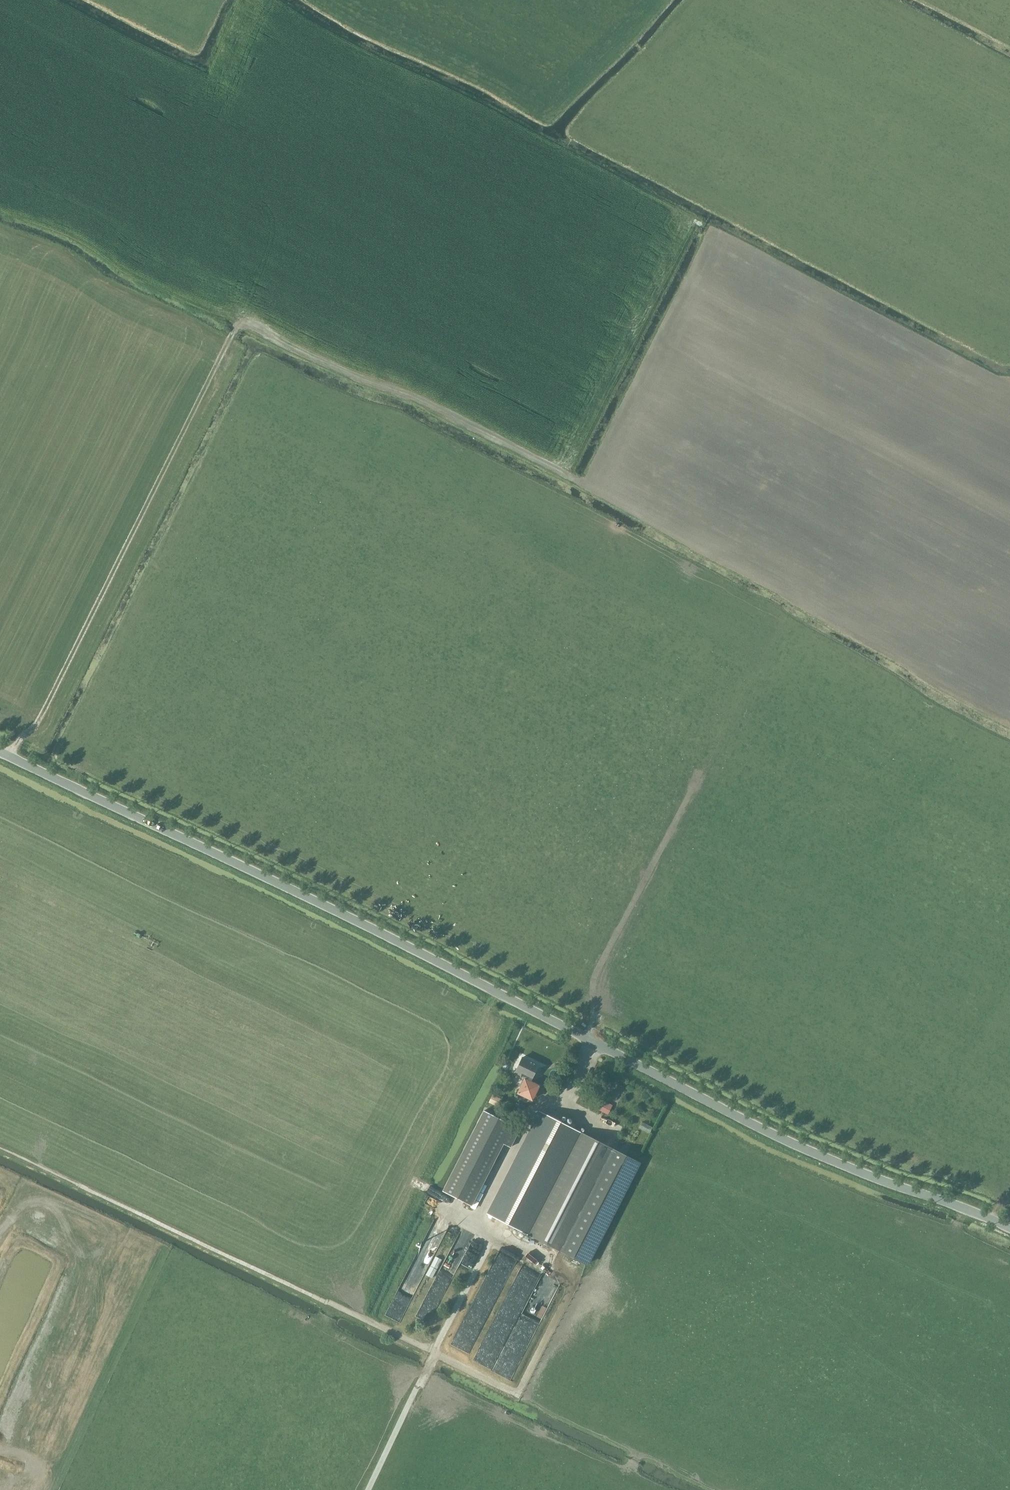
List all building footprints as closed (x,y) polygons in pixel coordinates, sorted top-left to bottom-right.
[(531,1081),(531,1080),(538,1066),(522,1058),(514,1073),(525,1079),(521,1088),(519,1093),(533,1099),(539,1086),(531,1081)] [(487,1102),(496,1106),(499,1098),(491,1094),(487,1102)] [(595,1108),(607,1114),(611,1104),(599,1098),(595,1108)] [(484,1111),(443,1190),(472,1205),(504,1144),(511,1148),(520,1130),(484,1111)] [(541,1113),(489,1214),(498,1219),(524,1232),(586,1264),(638,1163),(577,1131),(541,1113)]
